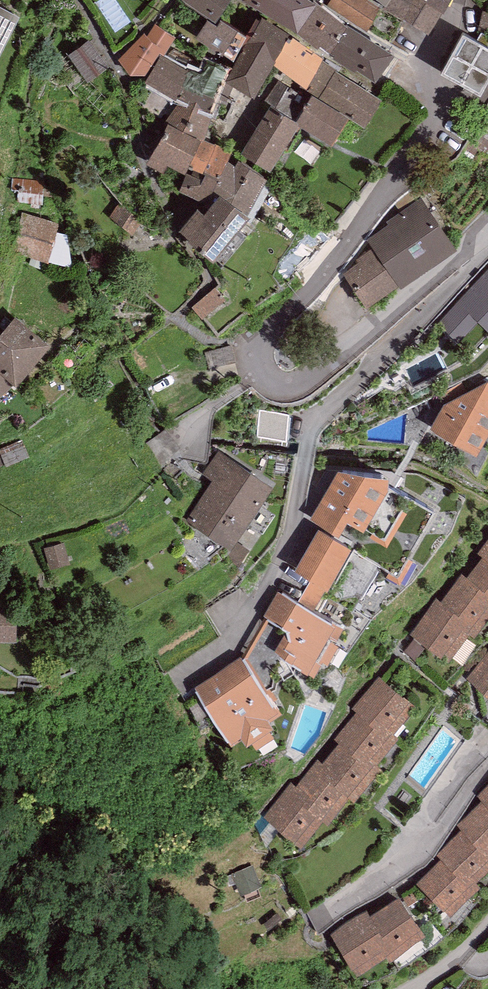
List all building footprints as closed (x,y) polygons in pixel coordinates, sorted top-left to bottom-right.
[(215,22),(230,0),(183,0),(215,22)] [(242,0),(293,30),(298,33),(317,2),(315,0),(314,0),(313,2),(310,0),(242,0)] [(381,7),(370,0),(330,0),(329,0),(341,8),(339,11),(367,29),(381,7)] [(384,7),(383,8),(430,35),(443,13),(421,0),(389,0),(384,7)] [(443,13),(451,0),(421,0),(443,13)] [(348,26),(317,2),(298,33),(328,57),(348,26)] [(0,6),(0,58),(21,16),(0,6)] [(227,76),(225,81),(234,86),(255,98),(290,34),(262,17),(260,21),(256,18),(247,36),(242,43),(245,44),(227,76)] [(247,36),(238,30),(220,19),(216,25),(207,19),(195,37),(222,54),(223,52),(234,59),(242,43),(247,36)] [(145,76),(160,54),(164,56),(176,37),(156,25),(155,24),(148,36),(145,34),(118,60),(130,75),(145,76)] [(395,55),(348,26),(328,57),(375,86),(395,55)] [(487,85),(487,48),(461,35),(440,75),(482,96),(487,85)] [(108,67),(88,40),(67,55),(88,82),(108,67)] [(190,70),(160,55),(145,83),(176,98),(177,96),(190,70)] [(224,67),(206,58),(200,71),(192,65),(190,70),(177,96),(176,98),(168,124),(200,139),(204,140),(212,113),(207,110),(214,96),(226,102),(234,86),(225,81),(227,76),(221,74),(224,67)] [(382,99),(322,61),(304,88),(365,126),(382,99)] [(349,117),(312,95),(295,122),(300,125),(299,126),(332,146),(349,117)] [(295,122),(269,106),(239,154),(270,173),(299,126),(300,125),(295,122)] [(163,172),(167,165),(184,173),(189,165),(200,139),(168,124),(148,165),(163,172)] [(204,140),(200,139),(189,165),(219,178),(227,161),(231,152),(204,140)] [(267,178),(240,160),(236,167),(227,161),(219,178),(189,165),(184,173),(178,191),(211,205),(220,195),(246,215),(267,178)] [(220,195),(211,205),(204,214),(198,208),(180,230),(189,237),(186,240),(214,262),(249,218),(246,215),(220,195)] [(366,239),(372,248),(398,286),(400,289),(458,249),(421,196),(386,221),(388,224),(366,239)] [(59,223),(21,212),(9,251),(47,262),(59,223)] [(366,308),(398,286),(372,248),(356,259),(358,262),(342,273),(366,308)] [(459,340),(478,321),(487,331),(487,270),(439,321),(459,340)] [(218,287),(193,307),(203,320),(228,300),(218,287)] [(0,335),(0,339),(34,368),(51,346),(15,316),(0,335)] [(0,339),(0,374),(13,385),(18,387),(34,368),(0,339)] [(13,385),(0,374),(0,397),(13,385)] [(430,429),(476,456),(487,435),(487,379),(443,404),(430,429)] [(290,414),(259,413),(258,437),(288,439),(290,414)] [(218,451),(202,475),(212,481),(187,520),(232,550),(274,488),(218,451)] [(389,477),(338,471),(309,519),(338,537),(347,521),(363,531),(388,489),(389,477)] [(119,526),(106,533),(111,542),(124,536),(119,526)] [(352,548),(319,529),(294,570),(327,590),(352,548)] [(64,544),(44,549),(48,569),(69,564),(64,544)] [(482,549),(477,555),(482,558),(466,579),(487,595),(487,553),(482,549)] [(462,576),(441,604),(475,629),(470,636),(474,638),(487,619),(487,595),(466,579),(462,576)] [(336,626),(278,592),(263,617),(287,631),(274,653),(308,673),(336,626)] [(441,604),(436,600),(409,634),(441,659),(445,654),(452,659),(470,636),(475,629),(441,604)] [(0,607),(0,641),(18,641),(18,607),(0,607)] [(466,680),(487,698),(487,654),(466,680)] [(247,748),(253,743),(257,749),(274,738),(270,732),(274,729),(270,722),(281,716),(240,657),(195,688),(232,747),(241,740),(247,748)] [(351,710),(356,714),(387,739),(392,733),(393,733),(415,706),(379,676),(351,710)] [(335,741),(339,745),(370,770),(375,763),(377,764),(398,738),(393,733),(392,733),(387,739),(356,714),(335,741)] [(339,745),(322,766),(316,773),(349,798),(354,803),(382,768),(377,764),(375,763),(370,770),(339,745)] [(322,766),(317,762),(296,789),(291,796),(323,821),(328,825),(349,798),(316,773),(322,766)] [(296,789),(291,784),(264,817),(301,847),(323,821),(291,796),(296,789)] [(477,797),(482,801),(487,808),(487,785),(477,797)] [(482,801),(457,826),(461,830),(487,857),(487,808),(482,801)] [(461,830),(437,855),(441,859),(470,887),(475,882),(476,883),(487,871),(487,857),(461,830)] [(470,887),(441,859),(416,884),(450,918),(480,887),(476,883),(475,882),(470,887)] [(399,897),(369,916),(395,956),(425,937),(399,897)] [(367,912),(331,935),(356,975),(387,955),(390,960),(395,956),(369,916),(367,912)]
